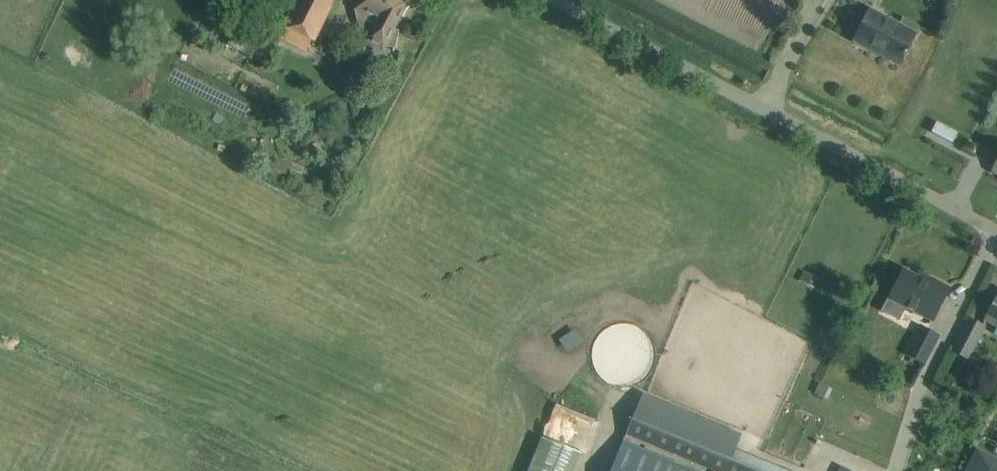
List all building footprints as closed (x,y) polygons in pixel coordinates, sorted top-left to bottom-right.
[(283,27),(312,42),(334,0),(297,0),(283,27)] [(394,29),(409,1),(408,0),(360,0),(355,11),(361,28),(368,37),(365,43),(384,54),(388,47),(394,49),(399,32),(394,29)] [(864,23),(855,41),(869,48),(871,45),(901,60),(910,42),(914,35),(918,26),(903,18),(898,27),(869,12),(864,23)] [(236,27),(227,45),(250,57),(260,40),(236,27)] [(939,121),(933,131),(953,142),(959,131),(939,121)] [(932,322),(950,288),(932,278),(929,283),(904,270),(883,310),(901,320),(906,309),(932,322)] [(996,327),(996,296),(984,320),(996,327)] [(951,352),(967,360),(984,327),(968,319),(951,352)] [(907,355),(924,364),(939,337),(921,327),(907,355)] [(735,450),(741,436),(642,395),(626,434),(715,470),(785,470),(735,450)] [(542,432),(567,441),(571,432),(590,439),(596,421),(552,405),(542,432)] [(582,453),(542,436),(527,470),(574,470),(582,453)] [(624,439),(611,470),(701,470),(624,439)] [(967,470),(996,470),(996,460),(979,451),(977,450),(967,470)] [(844,462),(839,470),(860,470),(844,462)]
